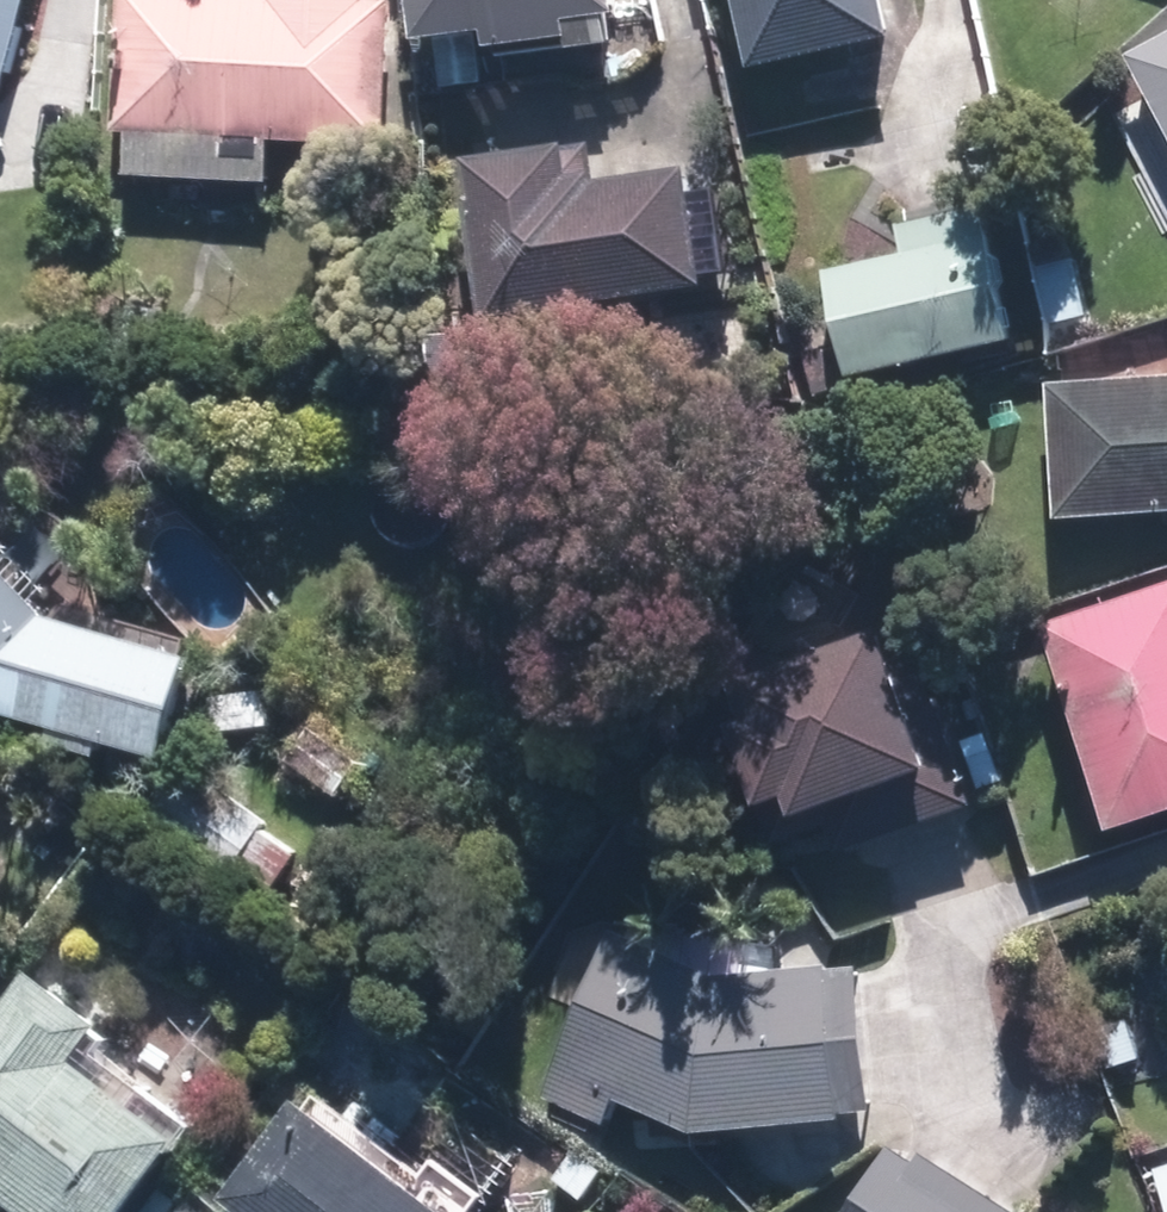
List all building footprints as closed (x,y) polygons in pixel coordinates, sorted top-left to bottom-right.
[(8,73),(12,74),(30,0),(0,0),(0,106),(8,73)] [(266,1),(243,0),(118,0),(110,139),(122,140),(120,183),(269,191),(271,148),(383,155),(391,8),(368,7),(368,0),(266,0),(266,1)] [(605,61),(608,88),(628,85),(665,45),(655,0),(407,0),(412,54),(435,52),(439,93),(485,88),(482,62),(564,53),(565,66),(605,61)] [(748,77),(767,73),(779,126),(812,119),(800,66),(892,46),(883,0),(731,0),(748,77)] [(1121,62),(1166,150),(1166,38),(1121,62)] [(702,298),(686,177),(586,190),(582,156),(457,173),(478,328),(702,298)] [(1015,351),(987,232),(982,207),(897,226),(903,252),(818,271),(846,390),(1015,351)] [(1075,261),(1033,266),(1040,325),(1082,320),(1075,261)] [(1043,385),(1049,523),(1166,518),(1166,381),(1043,385)] [(160,764),(194,648),(44,626),(0,579),(0,716),(160,764)] [(1166,810),(1166,587),(1041,623),(1099,830),(1166,810)] [(711,695),(763,831),(779,873),(969,800),(909,644),(882,655),(874,633),(711,695)] [(196,774),(160,822),(261,899),(298,851),(196,774)] [(611,1097),(692,1132),(862,1124),(855,967),(693,974),(592,915),(547,992),(576,1002),(536,1095),(600,1123),(611,1097)] [(187,1121),(84,1042),(97,1026),(24,971),(0,1003),(0,1201),(14,1211),(118,1211),(187,1121)] [(216,1203),(229,1211),(470,1211),(509,1156),(429,1101),(410,1129),(323,1069),(298,1106),(288,1099),(216,1203)] [(892,1137),(842,1211),(1004,1211),(892,1137)] [(1147,1157),(1164,1211),(1166,1211),(1166,1151),(1147,1157)]
